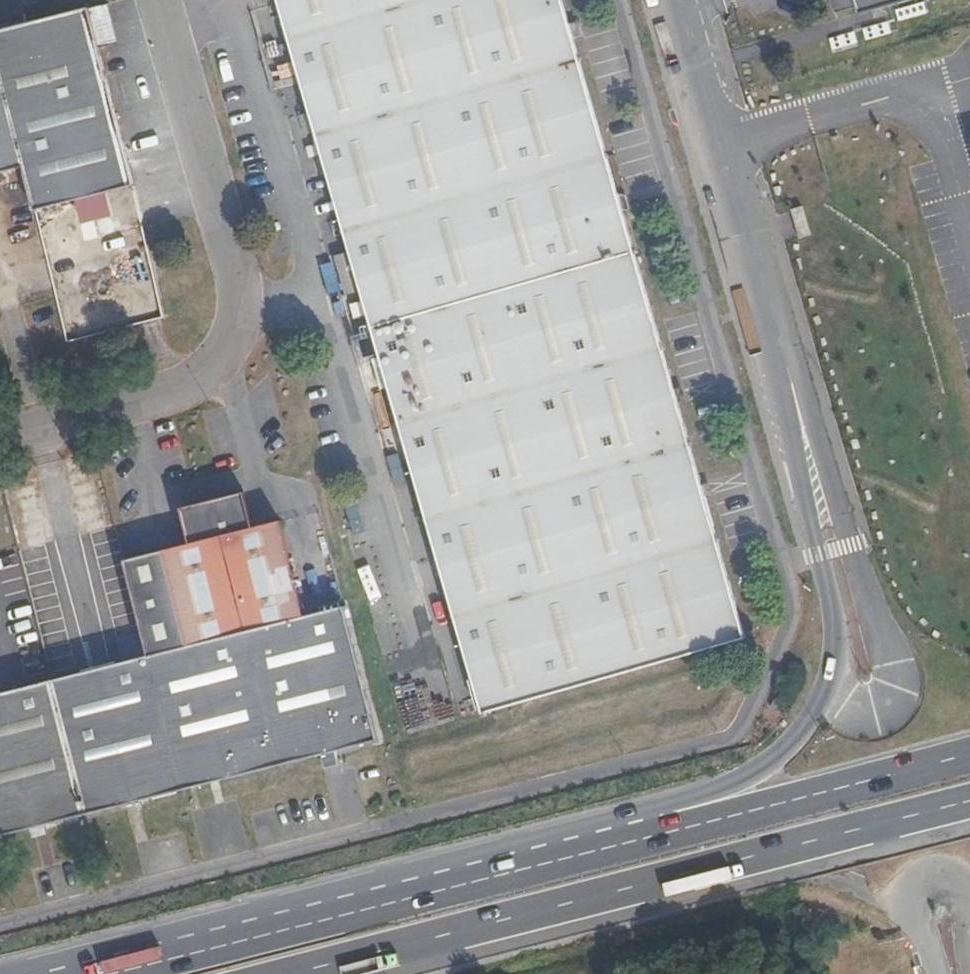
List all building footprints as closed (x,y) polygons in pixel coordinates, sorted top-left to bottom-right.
[(690,445),(686,430),(599,128),(562,0),(279,0),(340,214),(351,252),(362,289),(388,381),(428,520),(690,445)] [(833,15),(854,9),(856,16),(885,8),(911,0),(828,0),(833,15)] [(89,8),(99,45),(118,41),(107,2),(89,8)] [(99,45),(89,8),(0,30),(0,74),(24,166),(35,209),(134,184),(99,45)] [(24,166),(0,74),(0,172),(24,166)] [(888,182),(879,185),(885,206),(894,203),(888,182)] [(347,294),(362,289),(351,252),(336,257),(347,294)] [(746,638),(690,445),(428,520),(483,713),(746,638)] [(305,759),(378,740),(344,605),(304,615),(280,519),(253,526),(244,490),(180,506),(189,542),(117,560),(142,657),(51,680),(27,686),(0,693),(0,836),(305,759)]
